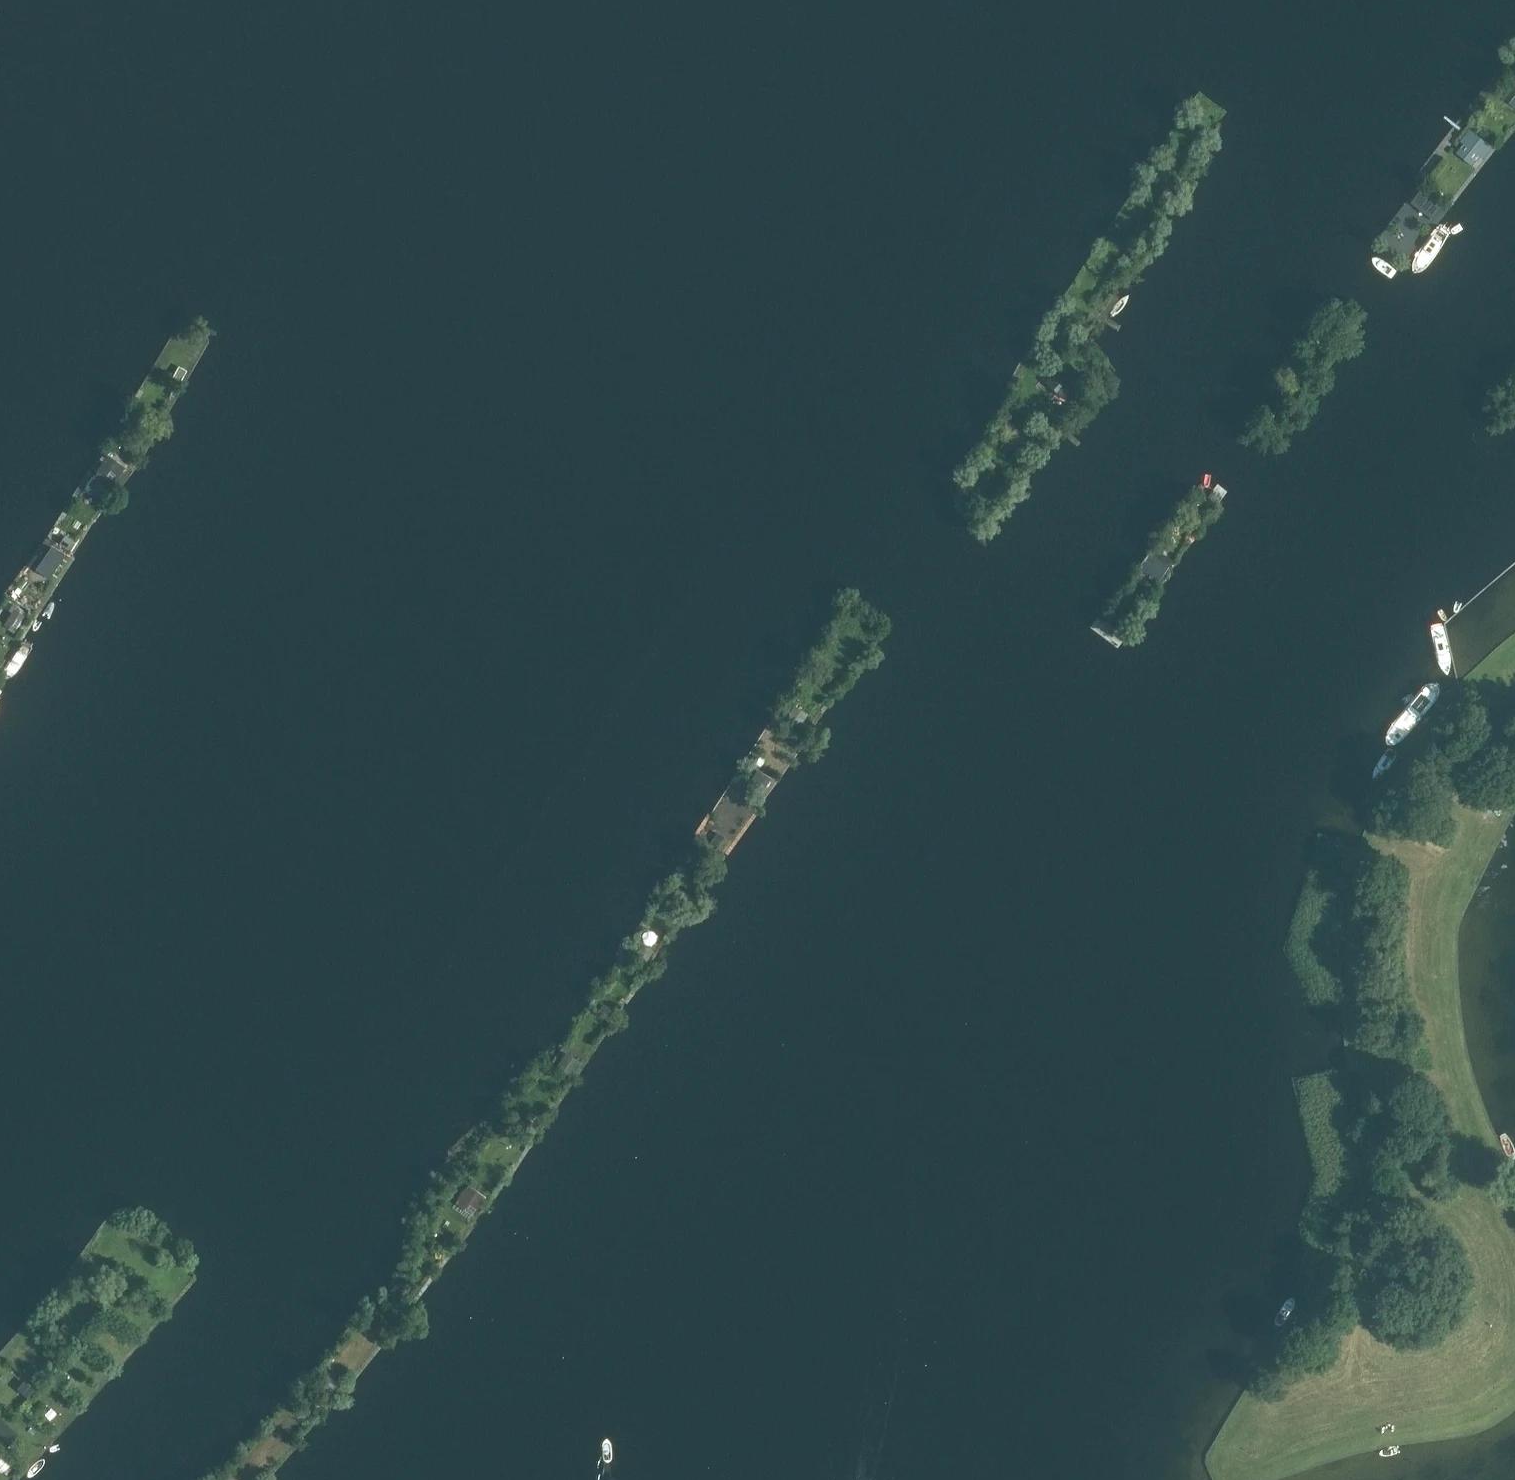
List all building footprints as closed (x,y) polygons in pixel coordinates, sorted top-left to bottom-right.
[(1500,95),(1514,107),(1514,76),(1500,95)] [(1470,129),(1460,141),(1482,159),(1492,147),(1470,129)] [(1423,188),(1412,203),(1435,220),(1446,205),(1423,188)] [(1064,360),(1044,382),(1065,401),(1080,385),(1075,381),(1080,375),(1064,360)] [(177,366),(170,376),(179,381),(185,371),(177,366)] [(1267,408),(1263,414),(1270,418),(1274,413),(1267,408)] [(106,455),(95,472),(113,484),(124,468),(106,455)] [(1211,492),(1207,496),(1213,502),(1217,498),(1211,492)] [(64,536),(58,545),(67,551),(73,541),(64,536)] [(48,547),(35,566),(50,575),(62,556),(48,547)] [(1148,553),(1138,567),(1159,581),(1169,567),(1148,553)] [(7,600),(3,607),(11,612),(15,605),(7,600)] [(11,612),(4,622),(15,629),(25,612),(15,605),(11,612)] [(753,772),(745,784),(761,795),(769,783),(753,772)] [(678,889),(673,899),(685,905),(690,895),(678,889)] [(643,945),(636,956),(648,963),(654,951),(643,945)] [(602,1005),(598,1011),(606,1017),(611,1010),(602,1005)] [(525,1118),(521,1123),(529,1128),(533,1123),(525,1118)] [(469,1184),(458,1198),(476,1211),(486,1197),(469,1184)] [(394,1286),(387,1295),(397,1303),(404,1293),(394,1286)] [(65,1322),(55,1334),(65,1342),(75,1330),(65,1322)] [(37,1367),(28,1377),(35,1384),(44,1374),(37,1367)] [(60,1368),(55,1374),(61,1379),(66,1373),(60,1368)] [(324,1377),(317,1386),(330,1396),(336,1388),(324,1377)] [(27,1384),(20,1392),(28,1399),(35,1391),(27,1384)] [(28,1402),(24,1406),(30,1412),(34,1408),(28,1402)]
